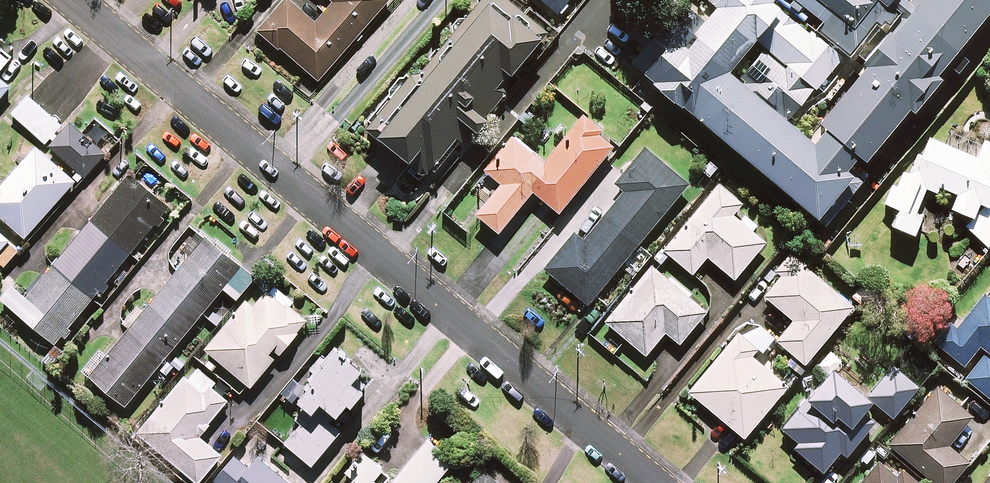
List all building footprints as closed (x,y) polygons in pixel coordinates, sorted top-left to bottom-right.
[(333,2),(315,23),(289,0),(285,0),(259,30),(318,81),(389,0),(331,0),(333,2)] [(509,0),(481,0),(463,22),(466,25),(418,85),(406,76),(366,125),(427,174),(457,137),(465,143),(513,85),(507,80),(547,31),(530,16),(509,0)] [(559,13),(569,0),(542,0),(559,13)] [(911,2),(909,0),(797,0),(825,23),(814,37),(772,2),(774,0),(713,0),(719,5),(698,30),(679,28),(669,40),(658,30),(632,62),(826,223),(861,180),(846,167),(859,152),(866,158),(908,106),(913,110),(941,77),(937,74),(945,63),(956,73),(969,58),(957,49),(989,9),(989,0),(913,0),(911,2)] [(13,55),(0,43),(0,70),(13,55)] [(10,88),(0,80),(0,99),(10,88)] [(28,96),(8,119),(38,145),(0,188),(0,215),(25,238),(76,180),(79,183),(106,153),(70,121),(64,128),(28,96)] [(601,130),(584,116),(545,163),(513,136),(485,170),(501,184),(476,214),(499,233),(505,226),(513,233),(542,198),(559,212),(613,147),(598,134),(601,130)] [(921,132),(889,204),(899,209),(892,225),(914,234),(922,216),(915,213),(930,181),(958,194),(952,208),(973,217),(980,201),(988,205),(989,200),(989,141),(985,139),(977,157),(921,132)] [(688,185),(644,148),(615,183),(625,191),(584,241),(575,233),(545,268),(588,304),(688,185)] [(155,223),(160,227),(167,219),(162,214),(169,207),(152,193),(163,180),(149,169),(136,185),(127,177),(27,296),(7,280),(0,288),(0,298),(55,344),(62,336),(67,340),(72,333),(67,329),(99,291),(103,296),(111,286),(106,282),(155,223)] [(742,203),(719,184),(664,250),(693,274),(707,256),(735,279),(765,242),(751,230),(756,225),(746,216),(741,222),(732,215),(742,203)] [(968,231),(987,248),(989,245),(989,208),(968,231)] [(256,277),(197,228),(170,261),(179,268),(90,376),(126,406),(223,288),(237,300),(256,277)] [(0,232),(0,267),(2,269),(19,250),(0,232)] [(853,306),(790,254),(776,271),(782,276),(765,296),(794,320),(777,340),(805,364),(853,306)] [(707,311),(653,265),(606,321),(646,355),(666,331),(680,343),(707,311)] [(989,398),(989,289),(965,319),(962,317),(939,345),(964,365),(980,345),(987,351),(965,377),(989,398)] [(305,321),(267,290),(253,307),(246,301),(206,349),(251,387),(305,321)] [(757,348),(738,332),(689,392),(744,437),(788,385),(752,355),(757,348)] [(320,403),(338,415),(346,403),(351,407),(363,390),(352,383),(361,369),(333,350),(298,401),(314,412),(320,403)] [(820,366),(829,373),(784,428),(799,441),(795,447),(823,470),(841,449),(847,455),(875,421),(862,410),(871,400),(835,370),(842,361),(831,352),(820,366)] [(918,387),(893,366),(868,397),(893,417),(918,387)] [(197,368),(189,378),(185,375),(146,425),(207,472),(221,454),(199,437),(227,400),(209,386),(213,381),(197,368)] [(936,387),(889,445),(936,482),(951,482),(968,463),(947,447),(972,416),(936,387)] [(325,413),(316,424),(302,412),(296,420),(302,425),(286,443),(312,465),(340,432),(328,422),(331,418),(325,413)] [(427,440),(391,482),(434,482),(452,461),(427,440)] [(375,478),(383,469),(363,452),(347,472),(355,479),(351,482),(382,482),(375,478)] [(235,456),(214,481),(217,482),(289,482),(258,457),(249,468),(235,456)] [(881,458),(860,482),(919,482),(902,469),(899,473),(881,458)] [(484,472),(474,482),(497,482),(484,472)]
